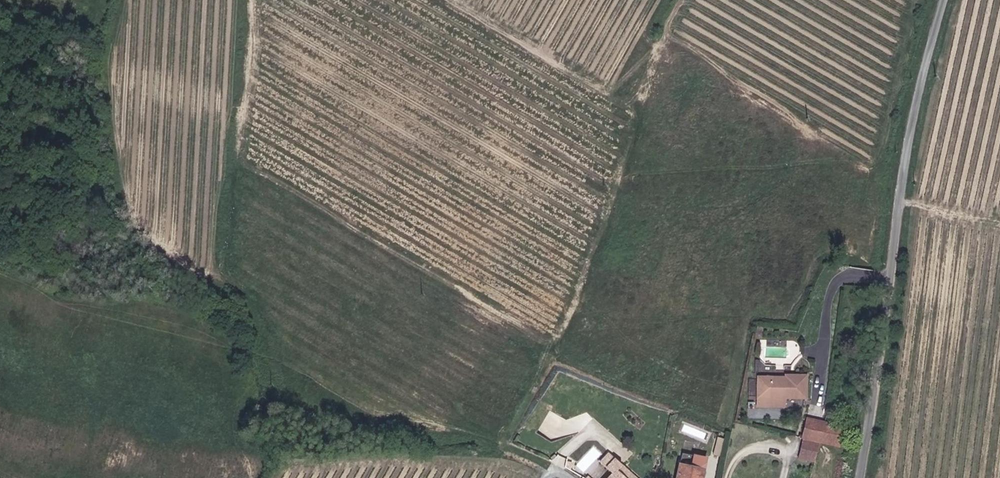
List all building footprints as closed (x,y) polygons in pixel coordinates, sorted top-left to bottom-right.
[(808,399),(808,374),(786,374),(786,376),(771,376),(771,387),(768,387),(768,406),(786,407),(786,399),(808,399)] [(843,427),(808,419),(800,459),(816,462),(820,443),(839,447),(843,427)] [(595,450),(577,470),(586,477),(588,477),(602,463),(612,473),(608,477),(626,477),(618,470),(623,465),(609,452),(604,458),(595,450)] [(679,461),(687,463),(691,453),(682,450),(679,461)] [(678,465),(675,477),(700,477),(702,470),(678,465)]
